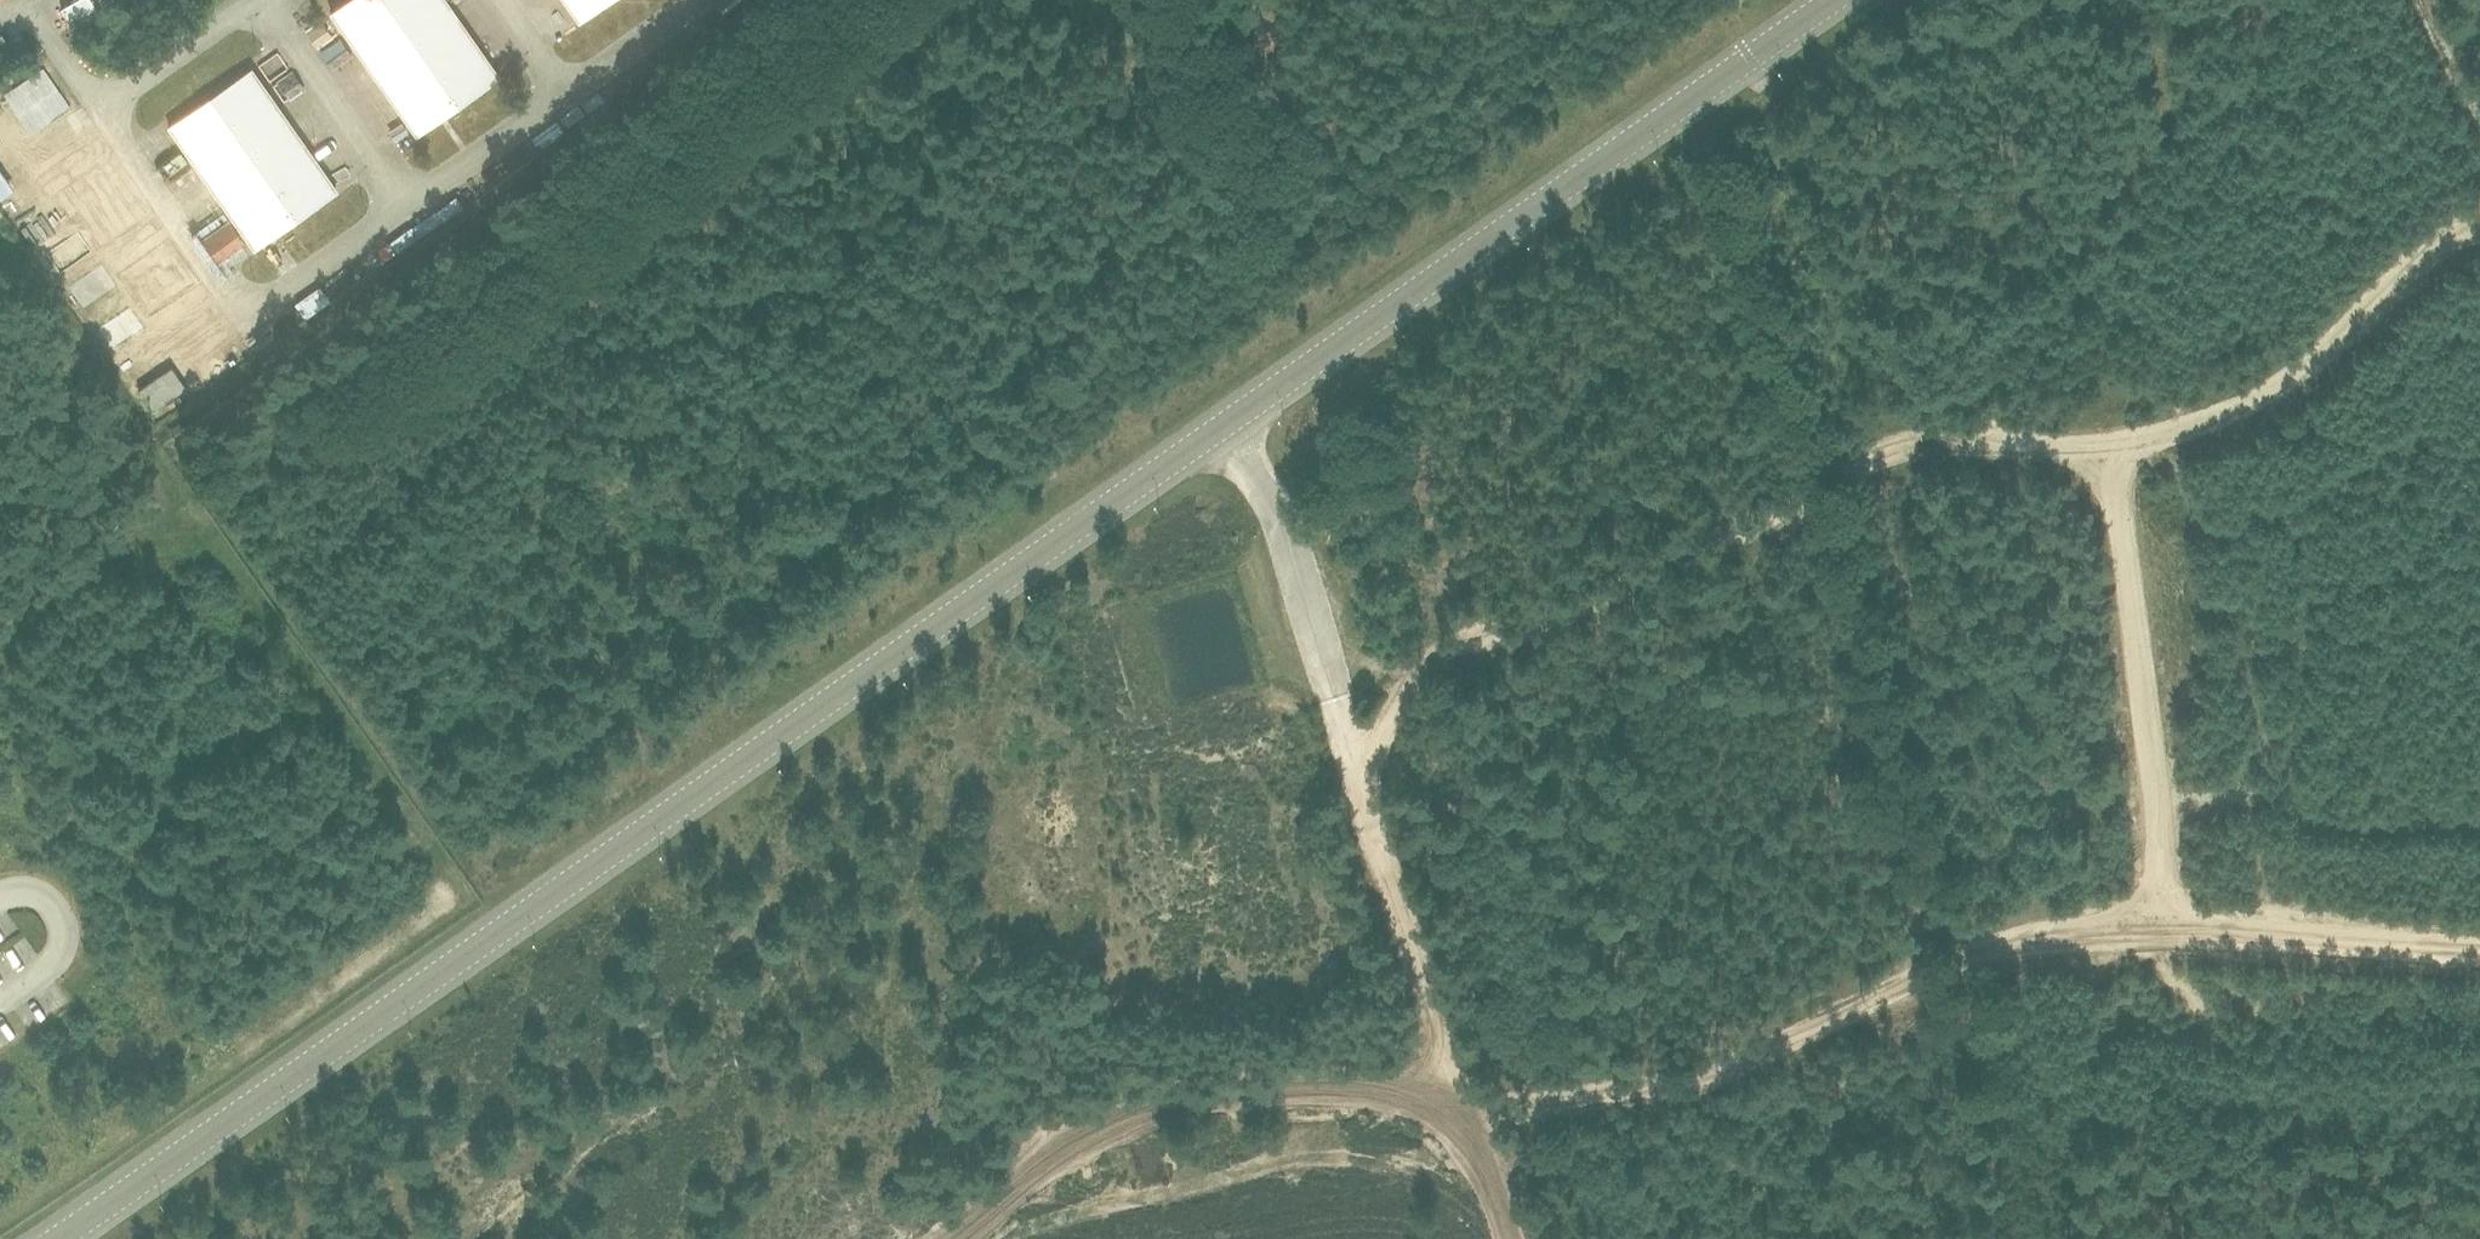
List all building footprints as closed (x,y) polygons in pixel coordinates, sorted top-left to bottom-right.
[(330,11),(415,134),(485,85),(487,87),(495,82),(494,79),(498,76),(445,0),(345,0),(330,11)] [(577,18),(604,0),(564,0),(577,18)] [(251,67),(168,125),(253,247),(336,190),(251,67)]
